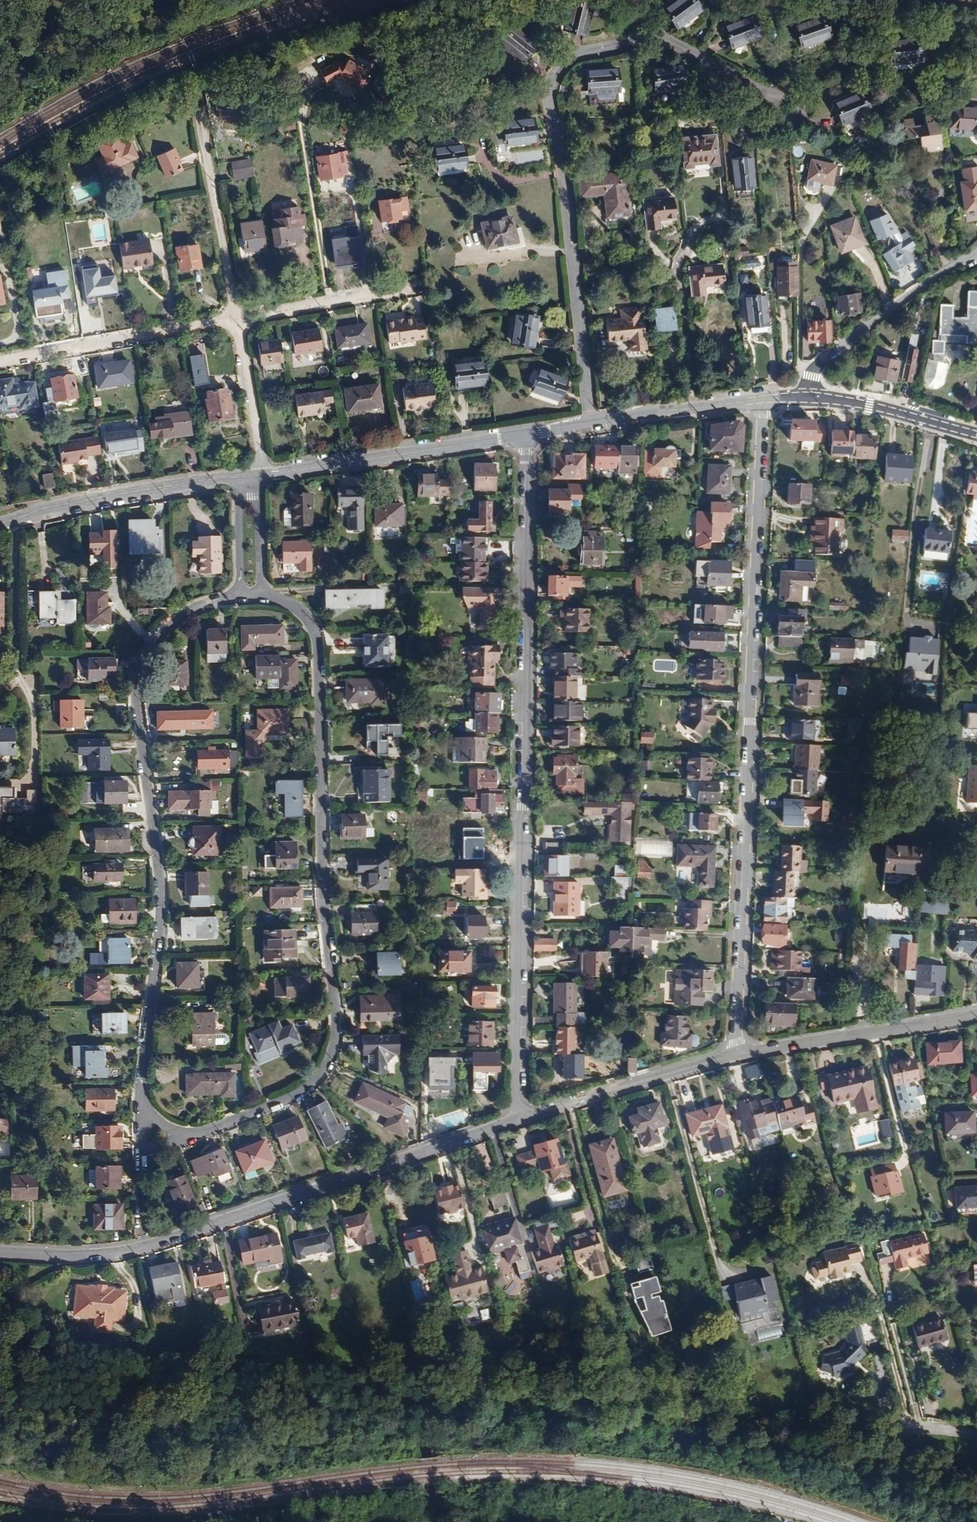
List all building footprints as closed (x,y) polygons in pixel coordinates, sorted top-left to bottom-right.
[(701,9),(694,0),(678,0),(665,9),(672,18),(677,26),(701,9)] [(574,31),(585,34),(591,6),(571,1),(564,29),(574,31)] [(733,46),(759,36),(752,17),(726,27),(728,33),(733,46)] [(803,46),(830,36),(823,17),(796,26),(800,35),(803,46)] [(500,42),(522,60),(529,52),(535,44),(513,26),(500,42)] [(338,77),(359,90),(370,73),(350,59),(346,65),(339,61),(321,71),(327,83),(338,77)] [(656,91),(684,86),(681,66),(670,68),(653,71),(656,91)] [(617,90),(616,69),(599,71),(587,72),(589,92),(590,106),(618,104),(617,90)] [(844,123),(870,112),(862,93),(836,103),(839,110),(844,123)] [(952,106),(951,127),(965,128),(971,129),(973,132),(974,134),(976,136),(976,108),(952,106)] [(942,149),(937,116),(925,118),(926,125),(915,127),(914,124),(905,126),(907,137),(916,136),(916,138),(920,142),(922,151),(929,150),(942,149)] [(285,121),(286,132),(295,132),(295,120),(285,121)] [(507,143),(535,139),(533,130),(532,120),(504,123),(507,143)] [(102,173),(137,157),(131,144),(123,147),(119,138),(116,132),(97,141),(104,156),(96,160),(102,173)] [(681,138),(684,168),(693,167),(693,165),(709,163),(709,165),(718,165),(715,135),(709,135),(681,138)] [(437,169),(465,165),(464,155),(462,145),(434,149),(437,169)] [(157,155),(167,177),(182,171),(179,164),(177,159),(179,158),(176,152),(174,148),(157,155)] [(338,153),(317,157),(321,179),(332,177),(342,175),(342,174),(347,174),(345,162),(348,161),(346,150),(338,152),(338,153)] [(735,188),(753,186),(750,158),(732,160),(735,188)] [(254,176),(252,159),(231,162),(234,179),(254,176)] [(819,182),(832,185),(834,176),(836,166),(812,160),(807,180),(809,180),(819,182)] [(954,171),(956,182),(959,182),(963,210),(976,208),(976,179),(975,168),(954,171)] [(624,173),(579,178),(581,196),(604,193),(607,216),(628,213),(626,194),(624,173)] [(818,189),(819,182),(809,180),(808,187),(818,189)] [(633,194),(626,194),(628,213),(607,216),(608,223),(636,220),(633,194)] [(643,199),(646,229),(660,228),(659,220),(675,218),(673,196),(643,199)] [(397,220),(408,218),(406,198),(379,202),(381,222),(397,220)] [(280,209),(281,218),(273,219),(274,228),(271,228),(274,245),(276,245),(278,246),(282,245),(283,243),(286,243),(285,240),(293,239),(301,238),(299,225),(305,224),(303,214),(299,215),(298,206),(280,209)] [(893,210),(868,220),(875,240),(889,234),(894,245),(881,254),(892,273),(921,256),(893,210)] [(93,216),(85,218),(87,226),(94,224),(93,216)] [(831,226),(841,253),(865,244),(855,217),(831,226)] [(482,224),(487,247),(497,245),(497,244),(507,242),(516,240),(513,229),(512,223),(511,218),(482,224)] [(326,228),(330,266),(360,263),(354,219),(343,221),(344,226),(326,228)] [(267,253),(262,221),(240,224),(241,236),(245,256),(256,254),(267,253)] [(521,227),(513,229),(516,240),(507,242),(497,244),(497,245),(498,249),(507,247),(508,249),(525,246),(521,227)] [(140,265),(152,263),(148,238),(119,243),(123,268),(140,265)] [(85,241),(87,253),(79,254),(82,270),(86,270),(90,269),(90,265),(95,265),(105,263),(101,242),(93,243),(92,240),(85,241)] [(189,268),(201,266),(198,252),(190,253),(189,245),(175,247),(180,270),(189,268)] [(722,264),(689,268),(692,296),(698,296),(705,295),(704,286),(724,284),(722,264)] [(777,267),(777,295),(797,295),(796,267),(777,267)] [(48,288),(32,291),(35,306),(52,303),(56,302),(60,301),(60,298),(68,296),(64,270),(46,273),(48,288)] [(968,291),(967,317),(952,317),(954,305),(940,304),(938,340),(932,340),(931,353),(929,352),(927,359),(928,359),(943,363),(943,353),(944,353),(944,343),(944,341),(946,341),(946,334),(966,335),(965,343),(972,343),(976,344),(976,291),(968,291)] [(855,312),(863,311),(860,293),(837,296),(839,314),(855,312)] [(759,325),(766,324),(764,297),(746,298),(749,326),(759,325)] [(621,319),(606,321),(608,341),(629,339),(631,351),(638,350),(646,350),(643,317),(641,317),(640,307),(620,309),(621,319)] [(673,307),(653,310),(656,330),(667,328),(675,327),(673,307)] [(535,329),(537,318),(517,314),(512,342),(532,345),(535,329)] [(386,324),(389,343),(399,341),(399,343),(426,338),(423,318),(414,319),(414,317),(406,318),(396,320),(395,322),(386,324)] [(824,341),(830,341),(830,321),(807,321),(808,339),(820,339),(820,341),(824,341)] [(338,347),(370,342),(367,323),(351,326),(335,328),(338,347)] [(295,354),(322,350),(319,328),(309,330),(291,333),(295,354)] [(911,333),(901,379),(906,380),(910,381),(917,350),(913,349),(916,334),(911,333)] [(944,343),(965,343),(966,335),(946,334),(946,341),(944,341),(944,343)] [(541,338),(540,344),(552,347),(553,340),(541,338)] [(280,340),(258,343),(260,353),(262,364),(283,361),(280,340)] [(882,379),(895,381),(899,361),(878,356),(873,377),(882,379)] [(943,363),(928,359),(923,379),(927,386),(936,388),(943,384),(948,364),(943,363)] [(117,385),(132,383),(129,361),(111,364),(95,367),(97,385),(117,382),(117,385)] [(284,367),(283,361),(262,364),(263,370),(284,367)] [(457,386),(485,382),(482,362),(454,366),(457,386)] [(857,373),(866,375),(868,367),(859,365),(857,373)] [(186,370),(188,378),(201,375),(200,368),(186,370)] [(532,390),(559,399),(566,380),(539,370),(532,390)] [(55,402),(77,398),(73,375),(50,379),(52,388),(45,389),(47,402),(41,403),(44,421),(58,419),(56,410),(55,402)] [(189,388),(203,385),(201,375),(188,378),(189,388)] [(19,406),(19,410),(38,407),(34,382),(13,385),(12,378),(6,379),(0,380),(0,408),(19,406)] [(424,407),(435,406),(432,383),(413,385),(413,386),(402,388),(405,407),(413,406),(415,408),(424,407)] [(366,406),(381,404),(377,384),(344,389),(347,411),(357,410),(366,409),(366,406)] [(231,404),(229,397),(227,397),(226,390),(206,393),(207,400),(205,401),(208,423),(221,421),(233,419),(231,404)] [(312,414),(325,412),(322,391),(294,395),(297,416),(312,414)] [(81,397),(77,398),(55,402),(56,410),(82,405),(81,397)] [(19,410),(19,406),(0,408),(0,413),(3,415),(20,413),(19,410)] [(175,414),(164,415),(164,418),(155,420),(156,424),(149,425),(150,439),(162,437),(173,436),(173,438),(183,436),(192,435),(188,412),(175,414)] [(790,441),(825,442),(826,427),(814,426),(814,422),(790,421),(790,430),(790,441)] [(709,451),(742,452),(742,438),(743,426),(738,422),(724,424),(710,426),(709,451)] [(128,449),(138,448),(136,439),(141,439),(140,432),(130,433),(130,431),(112,434),(114,451),(128,449)] [(831,431),(831,453),(851,454),(852,437),(852,432),(841,432),(831,431)] [(107,453),(114,451),(112,434),(104,435),(107,453)] [(97,436),(57,443),(61,465),(69,463),(70,461),(86,458),(86,456),(93,455),(100,454),(97,436)] [(865,437),(852,437),(851,454),(851,458),(874,459),(875,438),(865,437)] [(595,447),(594,468),(617,468),(618,456),(618,447),(606,447),(595,447)] [(617,468),(617,474),(635,474),(636,447),(625,447),(618,447),(618,456),(617,468)] [(654,450),(644,450),(643,476),(661,477),(661,467),(675,467),(675,450),(674,450),(674,449),(674,448),(673,448),(673,447),(672,447),(671,448),(670,449),(670,450),(662,450),(654,450)] [(554,455),(553,477),(583,478),(583,459),(575,458),(575,455),(565,455),(554,455)] [(899,481),(909,481),(910,462),(902,461),(902,457),(896,457),(887,456),(885,480),(895,480),(895,483),(899,483),(899,481)] [(474,465),(474,490),(495,490),(496,466),(485,465),(474,465)] [(708,466),(707,493),(729,494),(729,479),(730,466),(708,466)] [(44,490),(55,488),(51,473),(41,475),(44,490)] [(417,496),(435,497),(435,495),(449,495),(449,481),(436,481),(436,476),(425,476),(417,475),(417,496)] [(969,475),(967,492),(974,493),(972,502),(976,503),(976,476),(969,475)] [(809,504),(810,485),(787,484),(787,492),(786,503),(809,504)] [(351,489),(337,489),(337,508),(347,508),(352,508),(352,517),(348,518),(348,532),(364,532),(363,488),(351,489)] [(548,491),(548,513),(559,513),(559,510),(568,510),(568,506),(581,506),(581,491),(567,491),(548,491)] [(292,525),(292,527),(312,526),(311,494),(300,495),(291,495),(291,501),(291,508),(292,525)] [(490,517),(490,502),(479,502),(479,520),(467,520),(467,532),(490,532),(490,517)] [(697,517),(696,543),(700,547),(710,548),(710,542),(720,542),(720,528),(726,528),(726,524),(728,524),(729,515),(729,504),(711,503),(711,513),(701,513),(697,517)] [(388,506),(375,506),(375,527),(402,526),(402,505),(388,506)] [(284,525),(292,525),(291,508),(286,508),(284,510),(283,512),(284,525)] [(842,519),(816,518),(816,527),(815,533),(812,532),(811,537),(811,541),(816,542),(815,555),(836,556),(838,532),(842,532),(842,519)] [(130,553),(160,552),(160,532),(153,532),(152,522),(144,522),(129,522),(130,553)] [(626,536),(642,537),(642,527),(627,527),(626,536)] [(923,550),(948,553),(951,532),(939,531),(926,529),(923,550)] [(892,540),(907,541),(908,531),(893,530),(892,540)] [(220,556),(220,537),(210,537),(198,537),(198,542),(191,542),(191,557),(199,557),(199,574),(220,574),(220,556)] [(461,538),(461,563),(483,563),(484,547),(484,538),(461,538)] [(602,565),(603,538),(583,538),(580,538),(580,549),(580,565),(602,565)] [(282,551),(282,564),(299,563),(300,572),(311,572),(311,542),(282,542),(282,551)] [(708,561),(707,585),(716,586),(716,592),(728,593),(729,576),(730,562),(708,561)] [(780,587),(780,596),(784,596),(784,602),(801,602),(802,586),(813,587),(815,561),(795,561),(794,572),(780,572),(780,587)] [(459,582),(486,582),(486,570),(486,563),(483,563),(461,563),(459,563),(459,582)] [(366,570),(357,570),(357,581),(366,580),(366,570)] [(551,596),(567,596),(567,577),(548,577),(548,584),(548,596),(551,596)] [(479,630),(491,630),(490,617),(501,618),(500,610),(500,602),(497,603),(497,594),(480,594),(480,588),(461,588),(467,608),(479,609),(479,630)] [(26,607),(39,606),(39,594),(39,591),(26,591),(26,607)] [(341,592),(325,592),(325,600),(325,609),(346,609),(346,605),(370,604),(370,608),(383,608),(382,591),(341,592)] [(39,606),(40,617),(56,617),(56,624),(75,624),(75,600),(59,600),(59,593),(52,593),(39,594),(39,606)] [(87,593),(87,624),(109,624),(109,617),(109,608),(106,608),(106,593),(97,593),(87,593)] [(704,615),(703,623),(723,624),(723,619),(732,619),(732,612),(733,607),(704,606),(704,615)] [(564,625),(564,633),(588,633),(589,609),(564,608),(564,617),(564,625)] [(799,638),(801,638),(802,618),(806,618),(806,611),(789,610),(788,618),(777,618),(777,627),(777,637),(778,637),(799,638)] [(639,619),(640,611),(631,611),(631,627),(639,628),(639,626),(639,619)] [(240,627),(241,650),(254,650),(254,644),(283,643),(283,633),(283,626),(240,627)] [(206,630),(206,654),(225,654),(226,654),(225,630),(214,630),(206,630)] [(726,634),(703,633),(703,651),(721,651),(722,642),(725,642),(726,638),(726,634)] [(363,648),(363,667),(387,667),(387,636),(363,636),(363,648)] [(778,646),(799,647),(799,638),(778,637),(778,646)] [(909,652),(906,652),(904,669),(918,670),(918,666),(928,666),(928,671),(927,674),(936,674),(938,642),(923,641),(923,639),(910,637),(909,652)] [(829,662),(852,663),(853,648),(854,639),(830,639),(829,649),(829,662)] [(864,641),(854,639),(853,648),(864,649),(864,641)] [(82,643),(82,653),(90,653),(91,643),(82,643)] [(471,660),(471,688),(492,688),(492,659),(497,659),(497,653),(497,647),(472,647),(472,660),(471,660)] [(550,660),(549,669),(554,669),(554,677),(575,677),(580,677),(580,669),(575,669),(576,653),(550,653),(550,660)] [(226,662),(225,654),(206,654),(206,663),(226,662)] [(256,679),(279,678),(279,690),(296,690),(296,674),(296,659),(280,660),(280,655),(256,656),(256,679)] [(87,670),(88,681),(98,681),(97,675),(105,675),(115,675),(115,666),(115,659),(77,659),(78,670),(87,670)] [(697,679),(724,680),(724,671),(724,665),(715,664),(715,661),(697,660),(697,679)] [(178,685),(186,685),(186,662),(179,662),(166,662),(167,685),(178,685)] [(817,675),(795,674),(795,685),(794,693),(817,693),(817,675)] [(554,687),(553,702),(556,702),(575,702),(575,677),(554,677),(554,687)] [(382,680),(371,680),(346,681),(346,689),(346,701),(361,701),(361,702),(371,702),(371,705),(383,705),(382,680)] [(816,706),(817,693),(794,693),(794,698),(794,705),(816,706)] [(496,713),(499,713),(499,702),(499,694),(474,694),(474,713),(496,713)] [(60,707),(61,728),(83,728),(83,713),(83,700),(60,700),(60,707)] [(712,701),(689,700),(688,710),(691,710),(690,718),(685,727),(686,727),(687,731),(691,734),(695,733),(702,738),(711,724),(711,723),(715,723),(715,716),(715,709),(712,709),(712,701)] [(553,716),(553,721),(580,721),(581,702),(575,702),(556,702),(555,711),(553,711),(553,716)] [(286,710),(257,711),(258,731),(245,731),(246,758),(262,757),(262,735),(287,734),(287,721),(286,710)] [(157,719),(157,730),(199,729),(199,712),(157,713),(157,719)] [(496,724),(496,713),(474,713),(474,723),(465,723),(465,733),(496,733),(496,724)] [(965,714),(964,730),(976,731),(976,715),(965,714)] [(860,719),(847,718),(847,722),(847,733),(859,734),(860,719)] [(813,721),(789,720),(789,731),(788,739),(813,740),(813,721)] [(365,737),(366,749),(386,749),(386,725),(365,725),(365,737)] [(578,727),(554,726),(554,736),(551,736),(551,741),(551,746),(578,746),(578,727)] [(13,754),(13,730),(0,731),(0,754),(13,754)] [(652,732),(639,732),(639,743),(652,743),(652,732)] [(936,734),(936,745),(943,745),(944,735),(936,734)] [(486,738),(455,738),(455,748),(458,748),(458,762),(458,763),(484,763),(484,748),(486,748),(486,743),(486,738)] [(78,741),(78,754),(89,754),(89,770),(108,770),(108,755),(108,741),(78,741)] [(819,746),(796,745),(795,759),(795,770),(816,771),(818,771),(819,746)] [(857,759),(858,748),(849,748),(849,759),(857,759)] [(222,768),(238,767),(238,751),(228,751),(215,751),(207,752),(197,752),(197,760),(197,769),(214,768),(222,768)] [(698,780),(709,781),(710,766),(710,759),(707,759),(707,756),(691,755),(691,758),(687,758),(687,780),(698,780)] [(576,756),(557,756),(557,759),(553,759),(553,767),(553,774),(556,774),(556,785),(558,785),(558,792),(572,792),(572,793),(583,793),(583,780),(574,779),(574,774),(576,774),(576,756)] [(639,769),(651,770),(651,762),(640,762),(639,769)] [(966,797),(976,798),(976,766),(968,766),(966,797)] [(469,789),(483,790),(483,788),(498,788),(498,777),(498,772),(483,772),(483,770),(469,769),(469,789)] [(364,803),(388,802),(388,770),(364,770),(364,786),(364,803)] [(816,786),(816,771),(795,770),(794,778),(797,778),(796,786),(796,795),(822,796),(822,786),(816,786)] [(697,802),(716,803),(717,791),(717,783),(698,782),(698,780),(687,780),(686,798),(691,798),(691,801),(697,801),(697,802)] [(301,800),(300,781),(275,782),(275,794),(284,794),(285,817),(301,817),(301,800)] [(104,782),(104,803),(125,803),(125,793),(125,782),(104,782)] [(168,799),(168,809),(198,809),(198,816),(210,816),(210,808),(211,808),(211,801),(211,792),(210,792),(210,782),(193,782),(193,792),(168,792),(168,799)] [(2,820),(2,813),(37,814),(38,805),(26,804),(26,799),(12,798),(12,787),(0,786),(0,820),(2,820)] [(417,789),(418,804),(426,804),(426,796),(431,796),(431,789),(418,789),(417,789)] [(462,798),(461,813),(493,813),(493,812),(502,812),(502,802),(502,791),(474,790),(474,798),(462,798)] [(452,804),(452,796),(436,795),(436,803),(452,804)] [(800,812),(801,802),(779,800),(777,826),(799,828),(800,812)] [(629,841),(629,808),(634,808),(634,802),(612,802),(612,806),(611,806),(612,825),(610,826),(610,832),(610,841),(629,841)] [(828,803),(801,802),(801,806),(800,812),(813,813),(813,820),(827,821),(828,803)] [(716,815),(689,814),(689,830),(715,831),(716,822),(716,815)] [(364,829),(364,815),(340,816),(341,826),(341,839),(365,838),(365,837),(373,837),(372,828),(364,829)] [(841,822),(840,835),(848,835),(849,827),(853,827),(853,822),(842,822),(841,822)] [(219,827),(194,828),(194,833),(194,837),(191,838),(189,839),(189,841),(188,842),(188,844),(189,846),(191,848),(192,848),(194,849),(201,849),(201,854),(219,854),(219,827)] [(95,830),(95,851),(128,851),(128,839),(127,830),(95,830)] [(757,838),(757,843),(770,844),(771,835),(758,834),(757,838)] [(635,855),(672,856),(673,841),(636,840),(635,855)] [(275,851),(275,869),(295,868),(295,860),(295,843),(277,843),(277,851),(275,851)] [(542,851),(564,852),(564,843),(542,843),(542,851)] [(714,847),(677,846),(676,866),(698,867),(697,886),(712,886),(713,862),(714,847)] [(793,873),(806,873),(806,861),(799,861),(800,847),(782,846),(781,860),(781,872),(793,873)] [(929,850),(886,847),(883,883),(897,884),(916,885),(916,881),(916,874),(927,875),(929,850)] [(548,869),(548,877),(566,877),(566,857),(545,857),(545,862),(544,869),(548,869)] [(387,860),(357,860),(357,865),(357,872),(366,872),(367,889),(388,889),(387,860)] [(637,877),(650,877),(650,869),(645,868),(645,862),(637,861),(637,877)] [(93,865),(93,881),(122,881),(122,875),(122,864),(93,865)] [(615,867),(614,877),(609,877),(609,886),(615,886),(615,898),(625,899),(625,886),(627,886),(626,867),(615,867)] [(484,870),(454,870),(454,880),(458,884),(462,884),(462,897),(468,897),(468,900),(486,900),(486,888),(484,888),(484,879),(484,870)] [(791,899),(793,873),(781,872),(776,872),(775,884),(774,898),(785,899),(791,899)] [(186,882),(186,895),(190,895),(190,905),(208,905),(208,873),(185,873),(186,882)] [(927,882),(927,875),(916,874),(916,881),(927,882)] [(554,900),(554,916),(578,916),(578,883),(554,883),(554,900)] [(301,887),(269,888),(270,908),(302,907),(301,896),(301,887)] [(933,893),(932,902),(948,904),(949,895),(933,893)] [(764,917),(763,921),(785,922),(785,908),(785,899),(774,898),(765,898),(764,909),(764,917)] [(794,899),(791,899),(785,899),(785,908),(793,908),(794,899)] [(108,915),(109,923),(135,923),(135,910),(135,900),(108,900),(108,915)] [(707,910),(709,910),(709,905),(709,901),(688,900),(688,909),(685,908),(684,930),(705,931),(706,918),(707,910)] [(932,902),(920,901),(919,909),(948,913),(948,904),(932,902)] [(455,913),(455,902),(446,902),(446,913),(455,913)] [(839,902),(838,914),(846,914),(847,902),(839,902)] [(351,934),(376,934),(375,905),(351,905),(351,917),(351,934)] [(210,917),(180,918),(180,928),(181,938),(211,938),(210,917)] [(467,917),(467,937),(483,937),(484,927),(484,917),(467,917)] [(785,926),(763,925),(763,932),(763,944),(769,944),(769,948),(784,948),(785,926)] [(631,927),(619,927),(619,932),(609,932),(609,947),(618,947),(630,948),(631,927)] [(632,927),(630,959),(642,959),(642,955),(651,956),(651,947),(651,940),(664,941),(664,929),(647,928),(632,927)] [(953,930),(952,952),(962,952),(973,953),(972,959),(976,960),(976,932),(953,930)] [(294,931),(265,932),(266,958),(280,958),(295,957),(294,941),(294,931)] [(89,965),(129,964),(128,950),(128,938),(108,939),(108,941),(109,954),(99,954),(89,954),(89,965)] [(534,951),(556,951),(556,939),(534,939),(534,944),(534,951)] [(99,941),(99,954),(109,954),(108,941),(99,941)] [(900,943),(898,970),(905,971),(904,979),(912,979),(915,980),(915,978),(917,943),(900,943)] [(795,951),(772,950),(772,959),(772,970),(787,970),(787,978),(788,978),(807,978),(807,967),(800,967),(800,951),(795,951)] [(469,952),(439,952),(439,971),(469,972),(469,960),(469,952)] [(575,977),(605,977),(606,952),(575,952),(575,964),(575,977)] [(373,974),(399,973),(398,953),(373,954),(373,966),(373,974)] [(177,974),(177,988),(198,988),(198,990),(204,990),(204,977),(198,977),(198,971),(198,963),(176,964),(177,974)] [(938,997),(943,997),(945,966),(936,966),(935,982),(932,982),(922,981),(922,979),(915,978),(915,980),(914,987),(913,994),(931,996),(938,997)] [(711,972),(675,971),(674,1003),(701,1004),(702,991),(711,991),(711,982),(711,972)] [(94,999),(108,999),(108,987),(108,975),(84,976),(85,999),(94,999)] [(274,1002),(310,1000),(309,989),(309,977),(273,978),(274,1002)] [(790,988),(789,999),(813,1000),(814,978),(807,978),(788,978),(787,983),(787,988),(790,988)] [(556,996),(556,1014),(557,1014),(557,1027),(575,1027),(575,983),(554,983),(554,989),(554,996),(556,996)] [(471,1007),(494,1007),(494,997),(495,997),(495,992),(495,987),(471,987),(471,1007)] [(931,996),(913,994),(913,999),(919,999),(921,1001),(930,1002),(931,996)] [(367,1020),(388,1020),(388,1017),(398,1017),(397,996),(361,997),(361,1005),(360,1005),(360,1011),(360,1018),(367,1018),(367,1020)] [(764,1024),(794,1026),(795,1004),(765,1003),(765,1014),(764,1024)] [(102,1024),(102,1033),(124,1033),(124,1024),(124,1014),(102,1014),(102,1024)] [(214,1035),(213,1014),(191,1014),(191,1027),(192,1045),(214,1045),(214,1035)] [(686,1016),(668,1015),(667,1024),(665,1024),(665,1029),(667,1030),(667,1034),(661,1034),(661,1044),(677,1045),(677,1046),(686,1047),(686,1046),(694,1046),(697,1044),(697,1038),(695,1035),(684,1035),(685,1031),(687,1031),(687,1028),(687,1025),(685,1025),(686,1016)] [(243,1016),(243,1024),(254,1021),(252,1016),(243,1016)] [(532,1017),(533,1027),(549,1026),(549,1017),(532,1017)] [(277,1022),(250,1034),(258,1052),(254,1053),(259,1064),(273,1057),(280,1054),(279,1051),(284,1049),(299,1042),(291,1025),(280,1030),(277,1022)] [(468,1045),(491,1045),(492,1029),(492,1023),(469,1022),(468,1045)] [(557,1045),(557,1054),(563,1054),(574,1054),(574,1036),(577,1036),(577,1027),(575,1027),(557,1027),(557,1032),(557,1036),(557,1045)] [(225,1034),(214,1035),(214,1045),(225,1045),(228,1042),(228,1038),(225,1034)] [(362,1044),(362,1052),(368,1052),(368,1055),(368,1070),(386,1074),(386,1064),(394,1054),(399,1054),(399,1035),(362,1036),(362,1044)] [(946,1043),(926,1044),(928,1064),(950,1063),(960,1062),(959,1042),(946,1043)] [(86,1077),(105,1077),(105,1065),(104,1052),(102,1052),(101,1045),(73,1046),(74,1067),(85,1067),(86,1077)] [(498,1054),(472,1054),(472,1091),(487,1091),(486,1071),(498,1071),(498,1061),(498,1054)] [(583,1078),(583,1054),(574,1054),(563,1054),(563,1066),(563,1078),(583,1078)] [(424,1058),(423,1087),(446,1088),(446,1067),(451,1067),(451,1059),(424,1058)] [(627,1058),(627,1072),(635,1072),(636,1058),(627,1058)] [(905,1109),(920,1106),(915,1087),(909,1089),(907,1082),(918,1079),(913,1059),(904,1062),(889,1065),(894,1084),(899,1083),(905,1109)] [(829,1088),(833,1104),(853,1099),(859,1097),(862,1110),(876,1107),(866,1067),(846,1073),(826,1077),(829,1088)] [(79,1076),(79,1068),(70,1068),(70,1077),(79,1076)] [(233,1074),(193,1075),(194,1078),(194,1093),(209,1093),(209,1088),(221,1088),(221,1093),(221,1096),(227,1096),(233,1096),(233,1074)] [(818,1076),(821,1090),(829,1088),(826,1077),(825,1074),(818,1076)] [(352,1102),(386,1118),(383,1127),(402,1136),(407,1126),(408,1123),(408,1119),(407,1117),(406,1115),(402,1112),(406,1103),(361,1083),(356,1092),(352,1102)] [(122,1089),(85,1090),(85,1111),(120,1110),(119,1103),(119,1098),(122,1098),(122,1089)] [(738,1102),(749,1139),(757,1136),(780,1129),(772,1105),(770,1098),(766,1099),(758,1101),(752,1102),(751,1097),(746,1099),(746,1100),(738,1102)] [(788,1100),(772,1105),(780,1129),(782,1136),(798,1131),(797,1125),(805,1123),(805,1125),(815,1122),(809,1104),(800,1106),(797,1097),(788,1100)] [(856,1112),(862,1110),(859,1097),(853,1099),(856,1112)] [(308,1110),(326,1147),(347,1137),(341,1123),(337,1126),(325,1102),(318,1105),(308,1110)] [(628,1117),(632,1134),(638,1133),(642,1148),(660,1143),(656,1128),(664,1126),(658,1103),(644,1106),(636,1108),(637,1114),(628,1117)] [(699,1111),(685,1114),(691,1136),(726,1127),(721,1107),(705,1111),(705,1109),(699,1111)] [(636,1108),(626,1110),(628,1117),(637,1114),(636,1108)] [(973,1112),(945,1114),(946,1134),(965,1133),(974,1132),(973,1120),(973,1112)] [(273,1126),(282,1149),(306,1139),(297,1117),(288,1121),(273,1126)] [(96,1136),(96,1149),(121,1149),(121,1137),(120,1126),(96,1127),(96,1136)] [(96,1149),(96,1136),(82,1136),(82,1149),(96,1149)] [(539,1165),(541,1172),(550,1169),(553,1180),(569,1175),(565,1162),(562,1163),(556,1139),(545,1142),(533,1146),(535,1150),(535,1153),(536,1154),(532,1156),(530,1151),(516,1156),(520,1171),(539,1165)] [(588,1146),(602,1196),(624,1190),(615,1156),(617,1155),(613,1139),(600,1143),(588,1146)] [(235,1151),(244,1173),(272,1162),(264,1140),(247,1147),(235,1151)] [(191,1161),(197,1177),(211,1171),(228,1165),(221,1149),(206,1155),(191,1161)] [(882,1166),(870,1169),(873,1179),(871,1180),(875,1195),(878,1195),(888,1192),(889,1195),(902,1192),(899,1178),(897,1178),(896,1171),(894,1163),(882,1166)] [(230,1172),(228,1165),(211,1171),(214,1178),(230,1172)] [(96,1187),(96,1189),(119,1189),(119,1177),(119,1167),(96,1167),(96,1170),(96,1187)] [(174,1179),(165,1182),(173,1203),(177,1213),(195,1205),(183,1175),(174,1179)] [(10,1177),(11,1199),(22,1199),(36,1199),(36,1176),(10,1177)] [(441,1190),(433,1192),(439,1214),(447,1212),(449,1214),(455,1212),(456,1209),(464,1207),(459,1185),(451,1187),(450,1185),(440,1188),(441,1190)] [(955,1188),(956,1208),(975,1207),(976,1207),(976,1187),(955,1188)] [(510,1204),(506,1190),(489,1194),(493,1209),(510,1204)] [(172,1215),(177,1213),(173,1203),(168,1205),(172,1215)] [(203,1206),(206,1213),(211,1211),(209,1204),(203,1206)] [(94,1205),(95,1229),(122,1228),(121,1216),(121,1205),(94,1205)] [(343,1219),(345,1230),(354,1228),(355,1232),(358,1245),(373,1242),(367,1214),(358,1216),(343,1219)] [(495,1226),(481,1230),(488,1254),(508,1248),(507,1246),(522,1242),(515,1220),(495,1226)] [(557,1267),(564,1265),(558,1243),(555,1244),(549,1225),(542,1227),(535,1229),(540,1244),(546,1242),(547,1246),(541,1248),(532,1251),(539,1273),(546,1270),(550,1272),(555,1271),(557,1267)] [(645,1231),(648,1240),(654,1239),(651,1230),(645,1231)] [(238,1242),(243,1264),(253,1262),(268,1258),(270,1264),(281,1261),(275,1233),(258,1237),(238,1242)] [(294,1241),(297,1260),(305,1258),(304,1256),(326,1251),(327,1253),(334,1252),(330,1233),(294,1241)] [(893,1261),(896,1270),(907,1267),(905,1259),(928,1253),(923,1234),(889,1242),(888,1240),(881,1242),(883,1253),(876,1254),(879,1264),(893,1261)] [(583,1238),(570,1241),(575,1262),(589,1259),(591,1265),(603,1263),(596,1235),(583,1238)] [(405,1242),(410,1264),(433,1259),(427,1237),(416,1240),(405,1242)] [(351,1238),(344,1241),(347,1249),(354,1247),(351,1238)] [(861,1259),(856,1243),(843,1246),(843,1247),(834,1250),(833,1249),(822,1252),(825,1261),(815,1263),(816,1266),(812,1268),(815,1279),(829,1275),(830,1280),(841,1277),(840,1274),(850,1271),(848,1263),(861,1259)] [(490,1261),(510,1255),(508,1248),(488,1254),(490,1261)] [(471,1272),(465,1251),(449,1255),(454,1274),(442,1277),(450,1306),(489,1295),(481,1269),(471,1272)] [(254,1267),(270,1264),(268,1258),(253,1262),(254,1267)] [(224,1283),(220,1262),(206,1264),(191,1267),(195,1288),(224,1283)] [(185,1298),(177,1263),(170,1264),(170,1263),(160,1265),(149,1267),(156,1304),(185,1298)] [(676,1275),(646,1282),(662,1353),(694,1345),(676,1275)] [(751,1279),(730,1283),(732,1296),(735,1296),(739,1315),(765,1310),(764,1303),(775,1301),(771,1276),(751,1279)] [(416,1301),(426,1299),(421,1279),(411,1281),(416,1301)] [(513,1294),(517,1284),(511,1281),(507,1291),(513,1294)] [(112,1320),(119,1321),(124,1317),(126,1296),(122,1291),(114,1290),(114,1289),(105,1288),(105,1290),(98,1289),(98,1287),(93,1286),(89,1286),(89,1287),(81,1286),(76,1290),(74,1312),(77,1316),(95,1318),(94,1330),(110,1332),(112,1320)] [(259,1308),(263,1331),(299,1324),(294,1301),(271,1305),(259,1308)] [(941,1318),(912,1327),(918,1347),(947,1339),(941,1318)] [(300,1330),(299,1324),(263,1331),(265,1337),(300,1330)] [(855,1326),(844,1329),(849,1344),(841,1351),(824,1356),(824,1371),(831,1373),(834,1376),(855,1371),(853,1365),(863,1355),(860,1345),(862,1344),(860,1336),(858,1337),(855,1326)]
